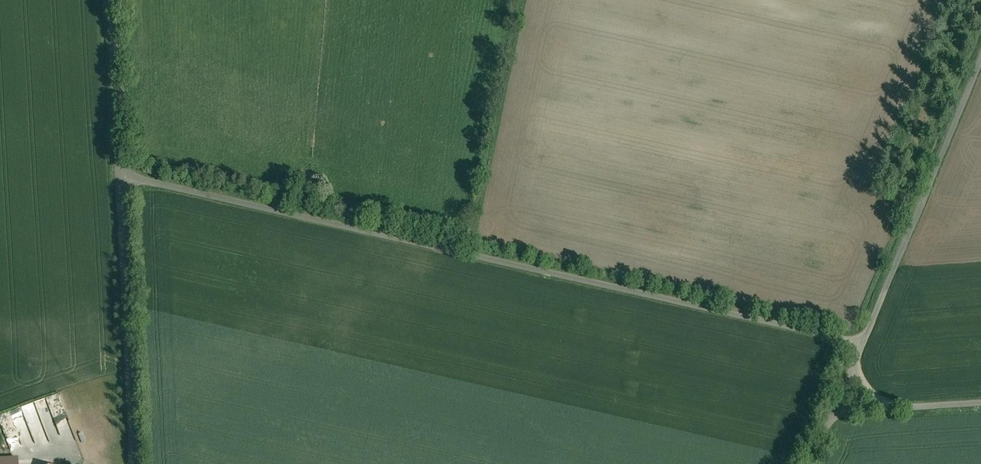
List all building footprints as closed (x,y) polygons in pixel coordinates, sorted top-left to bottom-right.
[(20,409),(10,413),(13,421),(23,418),(20,409)]
